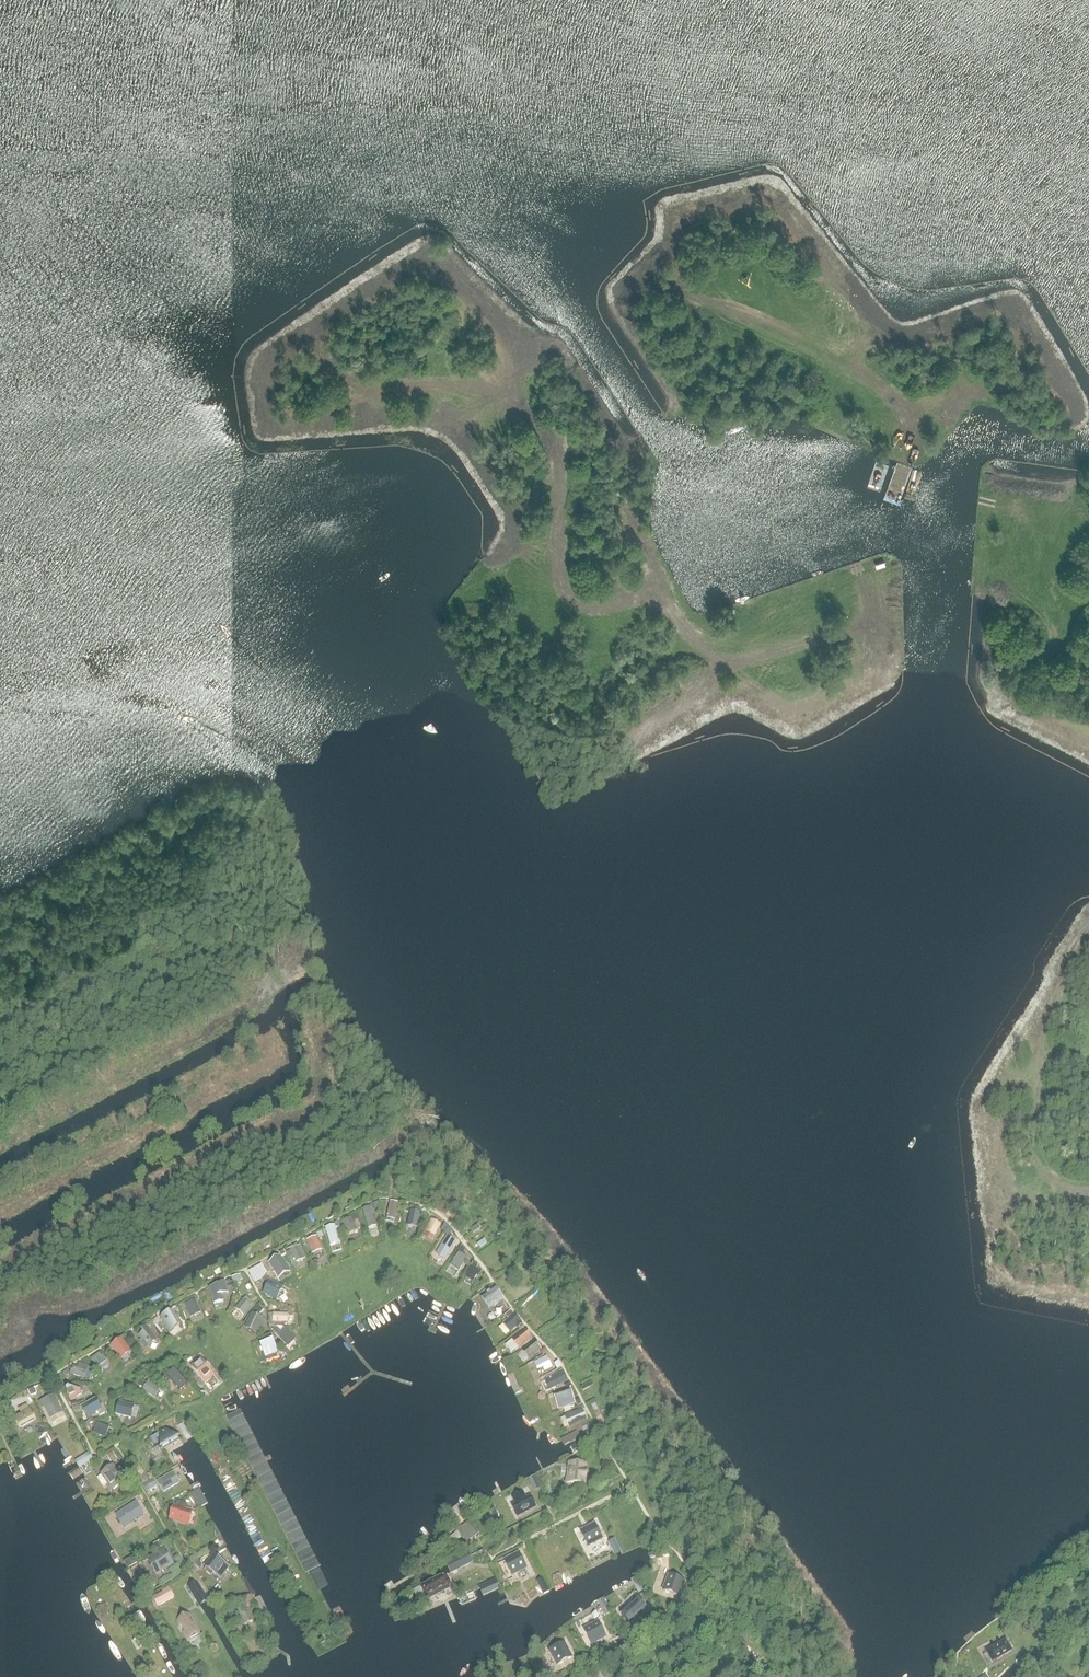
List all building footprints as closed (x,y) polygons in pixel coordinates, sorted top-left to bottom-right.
[(388,1218),(395,1219),(399,1202),(391,1201),(388,1214),(389,1215),(388,1218)] [(377,1227),(371,1207),(363,1210),(369,1229),(377,1227)] [(410,1210),(407,1226),(418,1229),(422,1213),(410,1210)] [(358,1230),(351,1218),(342,1223),(349,1235),(358,1230)] [(431,1220),(425,1232),(436,1237),(442,1225),(431,1220)] [(336,1228),(335,1225),(325,1228),(331,1246),(340,1243),(336,1228)] [(449,1227),(444,1233),(449,1236),(452,1231),(449,1227)] [(323,1250),(317,1236),(307,1241),(312,1255),(323,1250)] [(447,1236),(437,1253),(445,1258),(456,1241),(447,1236)] [(306,1258),(301,1245),(292,1249),(297,1261),(306,1258)] [(459,1252),(450,1266),(459,1272),(468,1258),(459,1252)] [(288,1271),(280,1257),(269,1263),(273,1269),(274,1268),(279,1277),(288,1271)] [(474,1279),(477,1273),(479,1275),(481,1270),(477,1267),(479,1264),(473,1260),(468,1268),(470,1269),(467,1274),(474,1279)] [(248,1272),(254,1283),(261,1279),(266,1283),(270,1279),(264,1274),(268,1271),(263,1263),(248,1272)] [(225,1282),(218,1284),(218,1286),(209,1288),(214,1304),(224,1301),(222,1294),(228,1292),(225,1282)] [(283,1288),(270,1282),(263,1293),(277,1301),(283,1288)] [(495,1289),(485,1296),(492,1307),(502,1299),(495,1289)] [(245,1298),(235,1309),(244,1317),(253,1305),(245,1298)] [(202,1313),(196,1299),(185,1304),(191,1318),(202,1313)] [(258,1306),(254,1312),(259,1315),(263,1310),(258,1306)] [(171,1309),(160,1316),(169,1331),(178,1320),(171,1309)] [(510,1310),(505,1314),(509,1319),(502,1324),(510,1333),(516,1327),(517,1330),(523,1325),(521,1322),(522,1322),(510,1310)] [(252,1314),(245,1329),(256,1335),(259,1329),(262,1330),(266,1319),(252,1314)] [(289,1314),(273,1314),(273,1323),(283,1323),(288,1324),(289,1314)] [(151,1343),(157,1339),(146,1325),(140,1329),(142,1332),(139,1334),(142,1338),(139,1340),(146,1348),(152,1344),(151,1343)] [(284,1329),(282,1332),(278,1328),(273,1332),(287,1347),(294,1339),(284,1329)] [(525,1328),(511,1339),(512,1340),(506,1345),(512,1353),(518,1348),(519,1349),(533,1338),(525,1328)] [(279,1352),(272,1336),(259,1342),(265,1358),(279,1352)] [(131,1355),(122,1341),(113,1347),(121,1361),(131,1355)] [(534,1341),(521,1351),(529,1360),(542,1350),(534,1341)] [(100,1357),(98,1354),(91,1359),(98,1368),(108,1361),(103,1355),(100,1357)] [(547,1357),(534,1363),(538,1371),(543,1368),(545,1373),(553,1368),(547,1357)] [(215,1375),(201,1358),(191,1366),(205,1383),(215,1375)] [(78,1367),(74,1365),(70,1374),(84,1379),(89,1366),(80,1363),(78,1367)] [(185,1381),(174,1368),(169,1372),(167,1370),(164,1372),(176,1388),(185,1381)] [(563,1370),(547,1377),(548,1380),(547,1381),(551,1389),(568,1381),(563,1370)] [(156,1382),(150,1379),(142,1390),(155,1398),(161,1388),(155,1385),(156,1382)] [(591,1381),(580,1387),(582,1391),(593,1385),(591,1381)] [(82,1394),(80,1389),(69,1386),(65,1388),(71,1401),(78,1398),(77,1396),(82,1394)] [(34,1388),(28,1391),(31,1397),(37,1394),(34,1388)] [(571,1389),(555,1395),(560,1410),(576,1404),(571,1389)] [(64,1413),(55,1394),(39,1402),(42,1409),(44,1408),(50,1419),(64,1413)] [(95,1414),(94,1413),(100,1409),(95,1400),(83,1407),(89,1418),(95,1414)] [(135,1405),(119,1401),(115,1414),(131,1418),(135,1405)] [(0,1408),(3,1414),(11,1410),(8,1403),(0,1408)] [(35,1418),(27,1404),(19,1409),(22,1414),(15,1419),(20,1427),(35,1418)] [(570,1428),(587,1420),(586,1418),(582,1409),(569,1416),(564,1417),(570,1428)] [(110,1427),(97,1422),(93,1433),(106,1438),(110,1427)] [(160,1438),(151,1442),(154,1447),(161,1444),(161,1449),(181,1438),(164,1429),(160,1431),(160,1438)] [(574,1454),(589,1446),(586,1439),(570,1447),(574,1454)] [(89,1450),(75,1460),(80,1467),(94,1457),(89,1450)] [(106,1455),(111,1463),(117,1459),(113,1452),(106,1455)] [(568,1477),(567,1477),(566,1484),(586,1486),(588,1463),(569,1461),(568,1477)] [(110,1492),(125,1482),(114,1466),(102,1474),(109,1484),(106,1486),(110,1492)] [(158,1482),(164,1492),(179,1483),(173,1473),(158,1482)] [(145,1474),(139,1478),(142,1483),(148,1479),(145,1474)] [(536,1476),(529,1479),(534,1490),(541,1488),(536,1476)] [(147,1491),(147,1492),(157,1486),(154,1480),(143,1486),(147,1491)] [(516,1504),(512,1506),(516,1514),(517,1517),(536,1508),(530,1496),(526,1499),(524,1495),(514,1500),(516,1504)] [(187,1522),(190,1511),(185,1510),(187,1503),(177,1500),(176,1505),(173,1504),(169,1516),(187,1522)] [(144,1515),(136,1502),(115,1515),(124,1528),(144,1515)] [(487,1506),(497,1527),(502,1524),(492,1503),(487,1506)] [(480,1533),(470,1520),(457,1531),(466,1544),(480,1533)] [(603,1540),(595,1524),(580,1531),(588,1547),(603,1540)] [(157,1551),(168,1544),(164,1538),(153,1544),(157,1551)] [(622,1553),(615,1539),(608,1542),(615,1556),(622,1553)] [(174,1565),(164,1549),(147,1560),(157,1576),(174,1565)] [(452,1574),(475,1562),(469,1551),(446,1563),(452,1574)] [(512,1577),(527,1569),(519,1553),(504,1560),(512,1577)] [(195,1555),(189,1558),(192,1563),(198,1560),(195,1555)] [(230,1568),(213,1556),(205,1567),(222,1579),(230,1568)] [(421,1587),(414,1591),(418,1599),(425,1595),(426,1597),(447,1586),(449,1589),(453,1587),(448,1577),(443,1579),(441,1575),(420,1586),(421,1587)] [(687,1581),(669,1575),(663,1590),(681,1596),(687,1581)] [(543,1578),(538,1581),(545,1594),(550,1592),(543,1578)] [(152,1579),(138,1587),(143,1595),(156,1587),(152,1579)] [(496,1579),(479,1587),(484,1596),(500,1588),(496,1579)] [(209,1599),(198,1580),(188,1586),(200,1605),(209,1599)] [(162,1590),(163,1592),(154,1597),(158,1607),(174,1598),(169,1587),(162,1590)] [(611,1612),(604,1598),(598,1601),(606,1615),(611,1612)] [(631,1623),(647,1608),(637,1598),(622,1614),(631,1623)] [(253,1621),(245,1605),(237,1610),(245,1625),(253,1621)] [(235,1610),(228,1614),(231,1620),(238,1616),(235,1610)] [(201,1635),(189,1614),(177,1621),(188,1641),(201,1635)] [(607,1637),(598,1621),(584,1629),(593,1645),(607,1637)] [(986,1651),(992,1662),(1012,1651),(1005,1639),(986,1651)] [(565,1642),(549,1651),(557,1666),(573,1657),(565,1642)]
